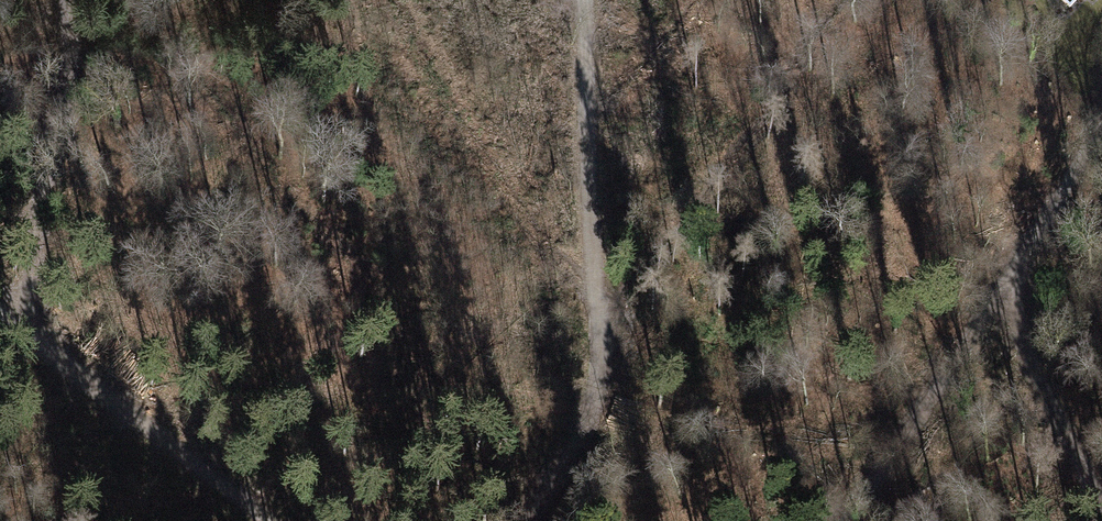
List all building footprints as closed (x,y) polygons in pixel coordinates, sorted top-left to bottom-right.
[(1070,15),(1083,0),(1053,0),(1070,15)]
